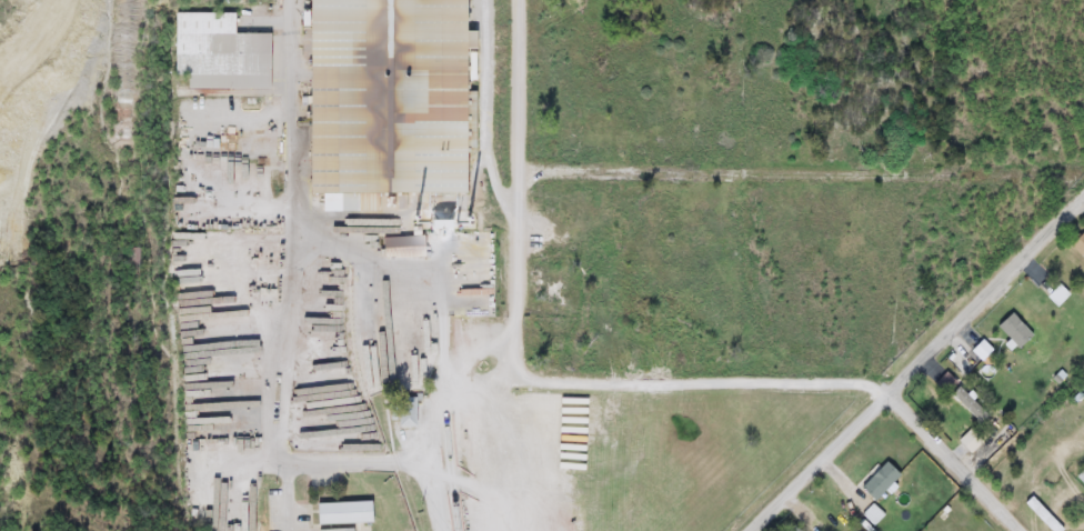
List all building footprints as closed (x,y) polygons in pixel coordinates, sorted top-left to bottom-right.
[(303,193),(305,0),(462,0),(461,194),(453,194),(453,211),(418,210),(419,193),(379,193),(379,212),(320,211),(320,193),(303,193)] [(174,13),(233,13),(233,33),(268,33),(268,76),(174,74),(174,13)] [(1082,232),(1083,235),(1083,261),(1068,243),(1082,232)] [(980,441),(968,452),(957,442),(968,431),(980,441)] [(1075,477),(1083,468),(1083,486),(1075,477)] [(313,503),(369,503),(369,524),(313,524),(313,503)]
